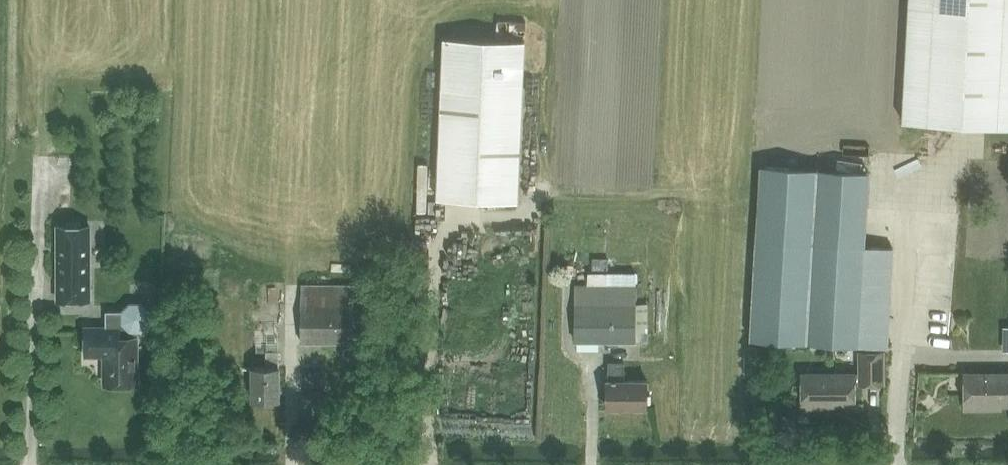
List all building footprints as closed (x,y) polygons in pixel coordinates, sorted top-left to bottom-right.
[(903,121),(1007,126),(1007,0),(909,0),(903,121)] [(519,204),(526,43),(445,39),(438,200),(519,204)] [(60,297),(92,297),(92,224),(86,224),(84,221),(69,221),(67,224),(60,224),(60,297)] [(891,248),(755,241),(750,339),(886,346),(891,248)] [(612,281),(611,269),(587,270),(588,282),(612,281)] [(299,283),(299,304),(299,344),(351,344),(352,283),(299,283)] [(150,321),(150,309),(142,301),(131,301),(123,309),(107,309),(107,325),(87,325),(87,353),(106,353),(106,381),(137,382),(138,336),(136,336),(136,329),(142,329),(150,321)] [(575,341),(634,341),(635,304),(575,304),(575,341)] [(252,366),(252,399),(279,398),(279,366),(278,366),(278,350),(266,350),(266,366),(252,366)] [(855,404),(855,381),(860,381),(860,383),(884,383),(883,351),(859,352),(860,374),(802,375),(802,409),(829,408),(829,404),(855,404)] [(608,364),(608,380),(606,380),(606,408),(647,407),(647,380),(623,380),(623,364),(608,364)] [(964,405),(990,405),(990,401),(1007,401),(1007,371),(963,372),(964,405)]
